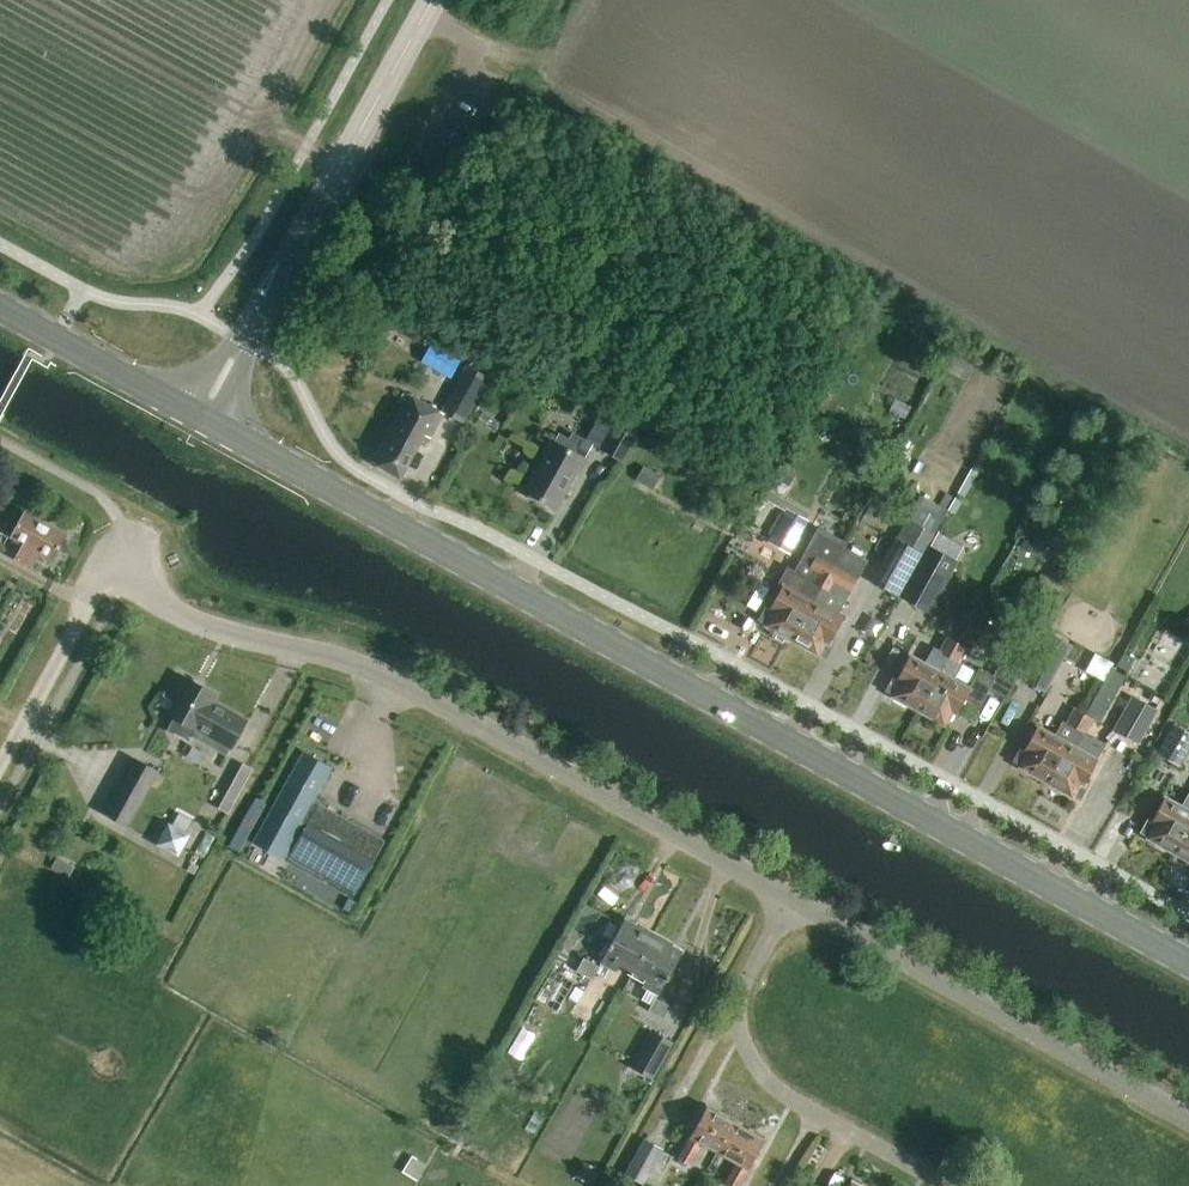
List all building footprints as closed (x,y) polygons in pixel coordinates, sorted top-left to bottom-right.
[(958,348),(945,370),(963,380),(975,358),(958,348)] [(464,417),(486,378),(469,368),(446,408),(464,417)] [(443,415),(407,396),(370,462),(376,466),(375,466),(399,480),(423,436),(429,440),(443,415)] [(621,463),(635,437),(615,426),(601,452),(621,463)] [(573,453),(550,440),(543,454),(544,455),(523,493),(555,511),(577,473),(579,474),(586,460),(584,459),(592,445),(581,439),(573,453)] [(642,467),(634,482),(651,491),(659,476),(642,467)] [(766,501),(765,501),(750,528),(770,539),(767,543),(790,556),(809,521),(807,520),(810,515),(792,504),(788,511),(784,508),(787,503),(767,492),(763,499),(766,501)] [(913,503),(870,582),(896,596),(939,518),(913,503)] [(66,536),(23,512),(9,538),(22,545),(14,560),(30,569),(38,554),(52,561),(66,536)] [(794,572),(786,568),(777,585),(781,588),(769,609),(766,608),(760,620),(767,624),(765,627),(791,642),(840,548),(844,541),(818,527),(794,572)] [(1048,539),(1028,529),(1019,549),(1039,558),(1048,539)] [(840,548),(791,642),(816,656),(818,652),(826,656),(833,644),(830,643),(842,620),(835,616),(866,562),(840,548)] [(930,548),(902,599),(930,614),(936,603),(958,563),(930,548)] [(1045,694),(1071,647),(1051,635),(1025,683),(1045,694)] [(918,712),(956,644),(946,639),(939,652),(930,647),(921,664),(909,657),(896,680),(893,678),(887,690),(894,694),(892,698),(918,712)] [(956,644),(918,712),(944,726),(951,713),(956,716),(964,700),(978,708),(987,692),(1004,702),(1030,656),(1012,646),(993,679),(979,671),(968,691),(952,682),(960,667),(956,665),(965,650),(956,644)] [(1103,680),(1113,663),(1094,654),(1085,669),(1103,680)] [(1134,657),(1133,659),(1124,654),(1116,666),(1127,672),(1130,668),(1134,670),(1139,660),(1134,657)] [(207,746),(227,756),(245,721),(211,703),(215,695),(187,680),(187,681),(180,677),(169,697),(177,700),(168,717),(172,719),(165,732),(189,744),(196,730),(211,739),(207,746)] [(1158,711),(1132,697),(1113,731),(1139,746),(1158,711)] [(1046,783),(1083,715),(1074,710),(1058,740),(1037,728),(1024,751),(1021,749),(1015,761),(1022,765),(1020,769),(1046,783)] [(1083,715),(1046,783),(1071,797),(1073,793),(1081,798),(1088,786),(1085,784),(1098,762),(1077,750),(1093,721),(1083,715)] [(1176,766),(1188,742),(1188,735),(1175,728),(1159,757),(1176,766)] [(302,751),(253,842),(284,859),(287,852),(359,891),(386,839),(315,801),(333,767),(302,751)] [(125,828),(155,774),(130,760),(101,815),(125,828)] [(1188,821),(1188,793),(1187,792),(1180,807),(1164,798),(1152,821),(1149,820),(1142,832),(1150,836),(1148,839),(1173,853),(1188,821)] [(1173,853),(1188,862),(1188,821),(1173,853)] [(187,834),(168,823),(157,843),(176,853),(187,834)] [(632,974),(652,937),(634,928),(635,926),(634,925),(630,932),(621,927),(622,925),(621,925),(599,964),(600,965),(598,969),(583,961),(576,974),(591,982),(595,975),(604,980),(610,970),(615,973),(619,967),(632,974)] [(652,937),(632,974),(645,981),(641,988),(647,990),(641,1001),(651,1006),(647,1013),(662,1022),(669,1009),(654,1000),(657,996),(658,997),(680,957),(678,956),(677,958),(668,953),(672,946),(671,946),(670,947),(652,937)] [(578,999),(586,984),(548,966),(533,998),(557,1009),(565,993),(578,999)] [(650,1081),(670,1045),(652,1035),(631,1070),(650,1081)] [(718,1155),(734,1126),(705,1110),(676,1161),(688,1168),(700,1145),(718,1155)] [(536,1113),(527,1129),(535,1133),(543,1117),(536,1113)] [(718,1155),(735,1164),(723,1185),(739,1185),(763,1142),(734,1126),(718,1155)] [(662,1152),(644,1142),(625,1177),(641,1185),(643,1185),(662,1152)] [(412,1156),(401,1173),(417,1183),(427,1165),(412,1156)] [(583,1162),(575,1178),(590,1185),(592,1185),(600,1171),(583,1162)]
